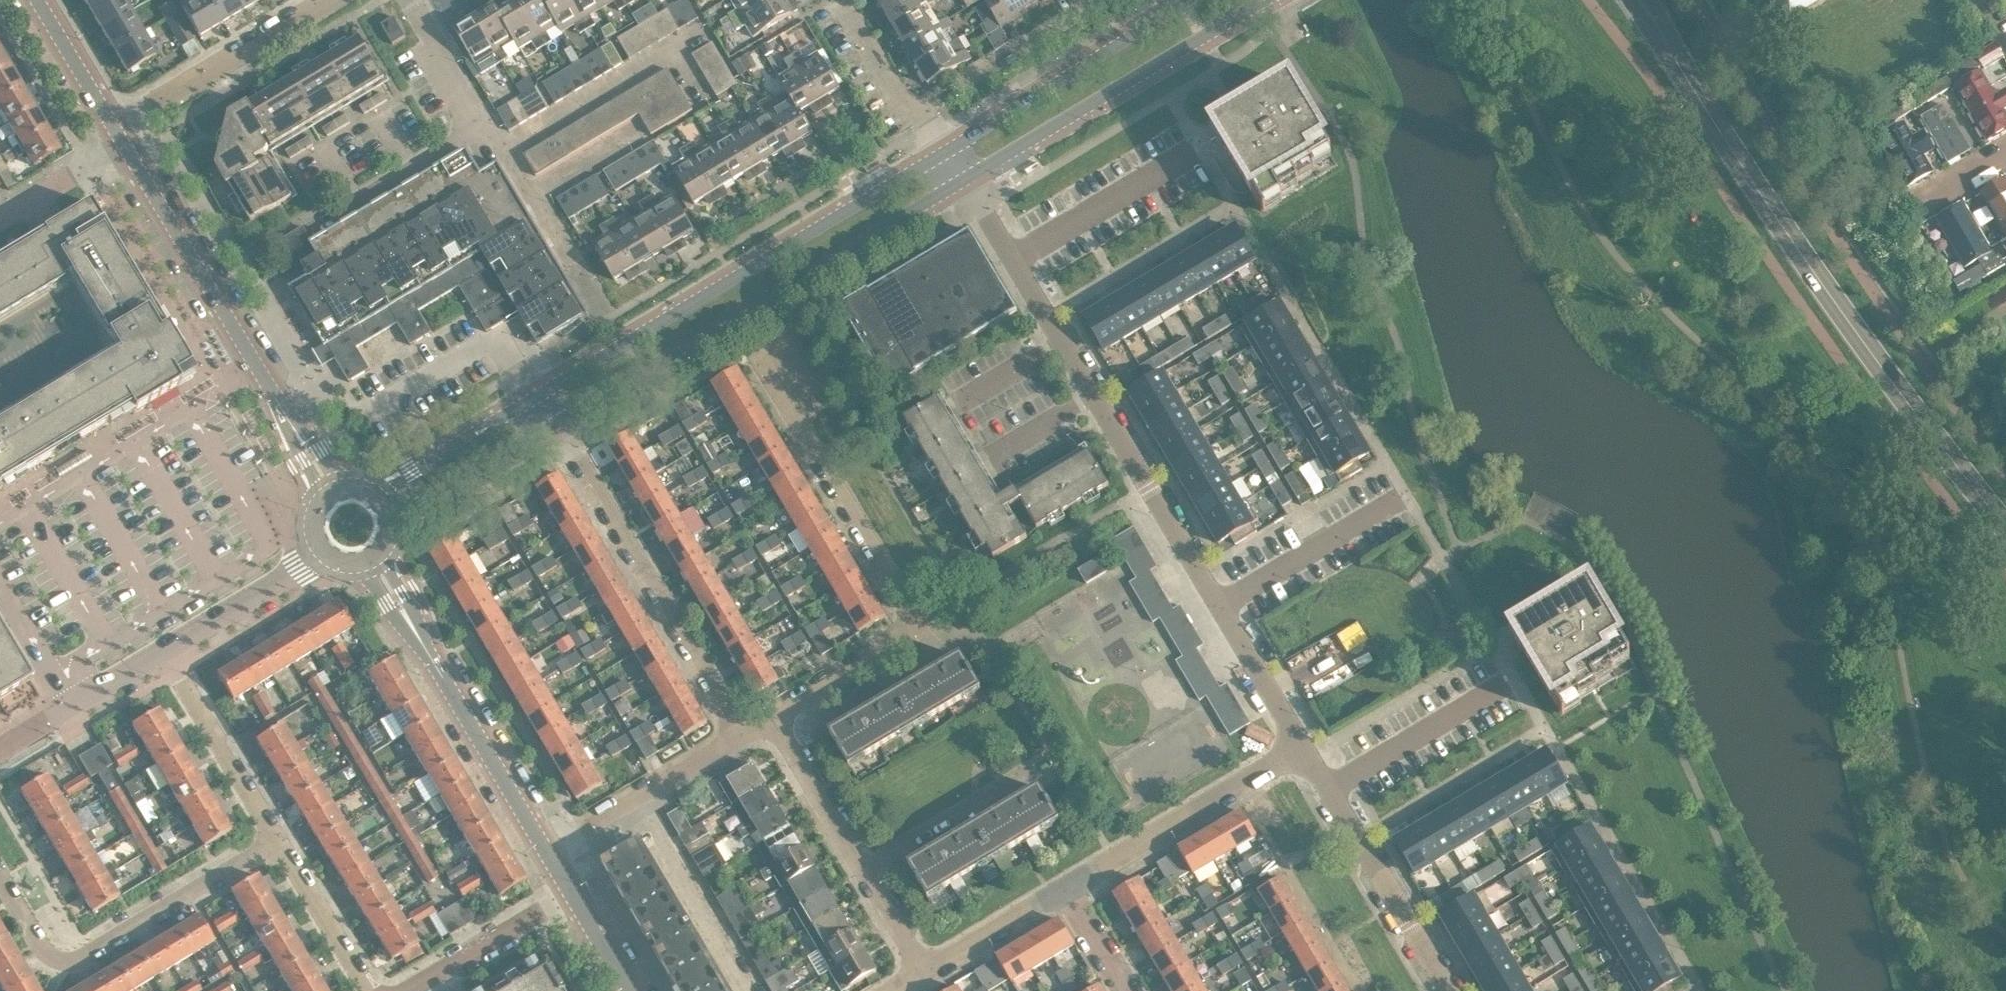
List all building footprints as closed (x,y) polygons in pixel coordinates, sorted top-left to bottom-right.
[(101,27),(129,10),(123,0),(96,0),(88,5),(101,27)] [(207,0),(192,0),(181,7),(198,35),(220,22),(207,0)] [(242,9),(237,0),(207,0),(220,22),(242,9)] [(242,9),(256,0),(237,0),(242,9)] [(544,45),(517,0),(504,0),(507,5),(498,10),(493,3),(519,48),(520,47),(518,45),(530,38),(536,49),(544,45)] [(562,31),(544,0),(517,0),(544,45),(552,40),(545,29),(556,23),(562,31)] [(562,31),(563,31),(562,29),(573,22),(580,33),(587,28),(570,0),(544,0),(562,31)] [(602,8),(597,0),(570,0),(587,28),(595,24),(588,13),(600,6),(601,8),(602,8)] [(619,9),(626,5),(623,0),(613,0),(619,9)] [(698,18),(687,0),(680,0),(676,3),(688,23),(698,18)] [(732,22),(768,0),(733,0),(738,8),(727,14),(732,22)] [(754,35),(795,11),(789,0),(768,0),(732,22),(736,29),(747,23),(754,35)] [(880,5),(892,25),(927,4),(927,5),(935,0),(888,0),(880,5)] [(985,1),(994,17),(999,25),(1000,26),(1020,14),(1018,10),(1029,4),(1027,0),(984,0),(985,1)] [(1788,16),(1815,0),(1779,0),(1788,16)] [(171,29),(182,22),(169,1),(158,7),(171,29)] [(983,23),(994,17),(985,1),(974,7),(983,23)] [(519,48),(493,3),(493,4),(483,10),(479,4),(471,9),(469,7),(468,7),(501,61),(508,56),(507,54),(518,47),(519,48)] [(678,29),(688,23),(676,3),(666,9),(678,29)] [(927,4),(892,25),(904,44),(938,24),(938,23),(946,18),(942,11),(934,16),(927,5),(927,4)] [(455,27),(454,26),(453,27),(454,28),(453,28),(475,64),(476,64),(475,62),(487,55),(493,65),(501,61),(468,7),(469,10),(460,15),(464,21),(455,27)] [(666,9),(656,14),(668,35),(678,29),(666,9)] [(114,49),(142,32),(129,10),(101,27),(114,49)] [(958,33),(970,29),(963,11),(952,15),(958,33)] [(659,41),(668,35),(656,14),(646,20),(659,41)] [(380,24),(392,43),(405,36),(393,16),(380,24)] [(999,25),(994,17),(983,23),(980,25),(986,35),(998,28),(997,27),(999,25)] [(915,64),(948,44),(941,32),(951,26),(946,18),(938,23),(938,24),(904,44),(915,64)] [(646,20),(637,26),(649,47),(659,41),(646,20)] [(181,45),(192,39),(182,22),(171,29),(181,45)] [(639,52),(649,47),(637,26),(627,32),(639,52)] [(114,49),(127,71),(155,54),(147,41),(154,37),(149,28),(142,32),(114,49)] [(617,38),(629,58),(639,52),(627,32),(617,38)] [(271,145),(343,102),(384,77),(360,36),(238,108),(234,101),(223,107),(228,115),(216,164),(208,169),(214,179),(223,174),(250,221),(292,196),(268,157),(258,163),(255,158),(267,151),(268,146),(266,143),(269,141),(271,145)] [(611,41),(601,47),(613,68),(623,62),(611,41)] [(712,41),(691,54),(697,64),(718,52),(712,41)] [(1994,45),(1993,42),(1960,61),(1960,62),(1967,74),(1983,64),(1986,69),(2005,58),(1997,44),(1994,45)] [(965,50),(955,56),(948,44),(915,64),(927,83),(970,58),(965,50)] [(601,47),(591,53),(603,74),(613,68),(601,47)] [(9,65),(0,50),(0,70),(9,65)] [(805,61),(799,50),(792,54),(822,106),(832,101),(828,95),(839,89),(818,53),(805,61)] [(697,64),(704,74),(724,62),(718,52),(697,64)] [(591,53),(581,59),(594,79),(603,74),(591,53)] [(822,106),(792,54),(784,59),(789,68),(776,75),(790,98),(798,112),(800,111),(809,106),(813,112),(822,106)] [(584,85),(594,79),(581,59),(572,65),(584,85)] [(724,62),(704,74),(710,85),(730,72),(724,62)] [(1948,84),(1966,73),(1960,62),(1942,73),(1944,76),(1948,84)] [(9,65),(0,70),(0,98),(21,86),(9,65)] [(574,91),(584,85),(572,65),(562,70),(574,91)] [(657,74),(669,95),(679,88),(667,68),(657,74)] [(574,91),(562,70),(552,76),(565,97),(574,91)] [(737,83),(730,72),(710,85),(716,95),(737,83)] [(1955,87),(1987,141),(2005,129),(2005,115),(1981,72),(1955,87)] [(647,80),(659,101),(669,95),(657,74),(647,80)] [(555,103),(565,97),(552,76),(542,82),(555,103)] [(1911,111),(1930,99),(1950,87),(1948,84),(1944,77),(1923,89),(1905,99),(1905,100),(1911,111)] [(659,101),(647,80),(636,87),(648,107),(659,101)] [(1212,127),(1218,137),(1261,210),(1337,165),(1288,82),(1240,111),(1212,127)] [(34,107),(21,86),(0,98),(0,110),(8,122),(34,107)] [(526,92),(538,112),(548,106),(536,86),(526,92)] [(626,93),(638,113),(648,107),(636,87),(626,93)] [(659,101),(665,111),(686,99),(679,88),(669,95),(659,101)] [(364,113),(387,99),(382,91),(359,105),(364,113)] [(516,98),(529,118),(538,112),(526,92),(516,98)] [(638,113),(626,93),(616,99),(628,119),(638,113)] [(778,105),(772,94),(764,98),(795,150),(805,144),(801,138),(812,132),(800,111),(798,112),(790,98),(778,105)] [(506,104),(519,124),(529,118),(516,98),(506,104)] [(795,150),(764,98),(757,103),(763,114),(751,121),(772,156),(782,150),(786,156),(795,150)] [(628,119),(616,99),(605,105),(618,126),(628,119)] [(671,122),(692,109),(686,99),(665,111),(671,122)] [(638,113),(644,123),(665,111),(659,101),(648,107),(638,113)] [(1946,103),(1920,118),(1948,165),(1974,149),(1946,103)] [(496,109),(509,130),(519,124),(506,104),(496,109)] [(605,105),(595,111),(607,132),(618,126),(605,105)] [(34,107),(8,122),(14,132),(6,137),(13,147),(46,128),(34,107)] [(597,138),(607,132),(595,111),(585,117),(597,138)] [(665,111),(644,123),(651,134),(671,122),(665,111)] [(327,135),(350,122),(345,114),(323,128),(327,135)] [(585,117),(575,123),(587,144),(597,138),(585,117)] [(739,128),(733,117),(725,122),(756,174),(766,168),(762,162),(772,156),(751,121),(739,128)] [(1907,121),(1885,134),(1914,183),(1936,170),(1907,121)] [(756,174),(725,122),(718,126),(724,137),(712,144),(733,179),(743,173),(747,179),(756,174)] [(575,123),(564,130),(577,150),(587,144),(575,123)] [(17,155),(24,151),(32,164),(59,149),(46,128),(13,147),(12,148),(17,155)] [(566,156),(577,150),(564,130),(554,136),(566,156)] [(290,157),(313,144),(308,136),(286,150),(290,157)] [(523,154),(535,175),(566,156),(554,136),(523,154)] [(653,140),(643,146),(655,166),(660,163),(665,160),(653,140)] [(700,152),(694,141),(686,145),(717,197),(727,191),(723,185),(733,179),(712,144),(700,152)] [(717,197),(686,145),(679,150),(685,161),(673,168),(674,170),(693,203),(704,196),(708,203),(717,197)] [(643,146),(633,152),(645,172),(655,166),(643,146)] [(464,150),(328,231),(313,241),(313,240),(311,241),(303,226),(279,240),(303,279),(290,287),(324,344),(326,343),(348,381),(369,369),(356,346),(397,321),(410,344),(431,332),(417,309),(459,284),(486,331),(519,311),(537,342),(560,329),(565,336),(590,320),(497,163),(480,173),(466,150),(467,150),(466,149),(464,150)] [(633,152),(623,158),(635,178),(645,172),(633,152)] [(6,153),(0,156),(0,167),(10,161),(9,160),(10,159),(6,153)] [(623,158),(613,164),(625,184),(635,178),(623,158)] [(667,174),(674,170),(673,168),(667,159),(665,160),(660,163),(667,174)] [(615,190),(625,184),(613,164),(603,170),(615,190)] [(609,194),(597,174),(586,180),(598,200),(609,194)] [(1979,194),(2005,239),(2005,184),(2004,179),(1979,194)] [(598,200),(586,180),(576,186),(588,206),(598,200)] [(588,206),(576,186),(566,192),(578,212),(588,206)] [(556,198),(568,218),(578,212),(566,192),(556,198)] [(660,204),(653,193),(646,198),(676,249),(686,244),(682,237),(693,231),(672,196),(660,204)] [(676,249),(646,198),(638,202),(644,213),(632,220),(653,255),(663,249),(667,255),(676,249)] [(189,368),(89,201),(0,255),(0,487),(130,409),(132,413),(178,386),(178,385),(192,376),(188,368),(189,368)] [(1965,206),(1949,215),(1976,263),(1993,253),(1965,206)] [(620,227),(614,217),(606,221),(637,273),(647,267),(643,261),(653,255),(632,220),(620,227)] [(637,273),(606,221),(599,226),(605,236),(593,244),(613,278),(624,272),(628,278),(637,273)] [(1214,238),(1234,272),(1254,260),(1234,227),(1214,238)] [(838,304),(879,373),(889,388),(916,372),(915,370),(1016,309),(968,229),(867,289),(866,288),(838,304)] [(1214,238),(1196,249),(1215,283),(1234,272),(1214,238)] [(1197,294),(1215,283),(1196,249),(1177,260),(1197,294)] [(1986,275),(2004,264),(1998,253),(1974,267),(1968,258),(1967,255),(1945,268),(1959,291),(1986,275)] [(1178,305),(1197,294),(1177,260),(1158,271),(1178,305)] [(1160,316),(1178,305),(1158,271),(1140,282),(1160,316)] [(1121,293),(1141,327),(1160,316),(1140,282),(1121,293)] [(1256,309),(1268,302),(1262,292),(1250,299),(1256,309)] [(1123,338),(1141,327),(1121,293),(1103,304),(1123,338)] [(1244,316),(1256,309),(1250,299),(1239,306),(1244,316)] [(1279,302),(1239,326),(1251,345),(1290,322),(1279,302)] [(1103,349),(1123,338),(1103,304),(1083,316),(1103,349)] [(1219,331),(1231,324),(1225,314),(1213,321),(1219,331)] [(1207,338),(1219,331),(1213,321),(1202,328),(1207,338)] [(1251,345),(1262,364),(1302,341),(1290,322),(1251,345)] [(1182,353),(1194,346),(1188,336),(1176,343),(1182,353)] [(1203,347),(1209,357),(1221,350),(1215,340),(1203,347)] [(1262,364),(1273,383),(1313,359),(1302,341),(1262,364)] [(1170,360),(1182,353),(1176,343),(1164,350),(1170,360)] [(1203,347),(1192,354),(1198,364),(1209,357),(1203,347)] [(1145,375),(1156,368),(1151,358),(1139,365),(1145,375)] [(1273,383),(1284,401),(1324,378),(1313,359),(1273,383)] [(1133,382),(1145,375),(1139,365),(1127,372),(1133,382)] [(1229,384),(1239,378),(1232,366),(1222,372),(1229,384)] [(711,383),(723,403),(749,388),(737,368),(711,383)] [(1140,411),(1173,391),(1162,372),(1128,392),(1140,411)] [(1214,392),(1224,387),(1217,375),(1207,381),(1214,392)] [(1236,395),(1246,390),(1239,378),(1229,384),(1236,395)] [(1284,401),(1295,420),(1335,396),(1324,378),(1284,401)] [(1221,404),(1231,398),(1224,387),(1214,392),(1221,404)] [(723,403),(736,424),(761,409),(749,388),(723,403)] [(1184,410),(1173,391),(1140,411),(1151,430),(1184,410)] [(1295,420),(1306,438),(1346,415),(1335,396),(1295,420)] [(992,557),(1026,537),(1014,518),(1009,521),(936,398),(902,418),(909,430),(911,429),(915,435),(914,435),(915,436),(919,442),(917,443),(930,465),(932,464),(936,470),(935,470),(936,471),(940,477),(938,478),(951,500),(953,499),(956,505),(956,506),(957,506),(961,512),(959,513),(972,535),(974,534),(977,540),(977,541),(978,541),(981,547),(980,548),(980,550),(986,547),(992,557)] [(692,417),(694,416),(684,399),(673,405),(683,422),(692,417)] [(1251,421),(1261,415),(1254,403),(1244,409),(1251,421)] [(748,445),(774,430),(761,409),(736,424),(748,445)] [(1162,448),(1195,429),(1184,410),(1151,430),(1162,448)] [(697,426),(707,420),(701,411),(694,416),(692,417),(697,426)] [(1236,430),(1246,424),(1239,412),(1229,418),(1236,430)] [(1258,432),(1268,427),(1261,415),(1251,421),(1258,432)] [(1306,438),(1317,457),(1357,433),(1346,415),(1306,438)] [(697,426),(692,417),(683,422),(688,431),(697,426)] [(1243,441),(1253,435),(1246,424),(1236,430),(1243,441)] [(674,440),(683,434),(678,425),(668,431),(674,440)] [(1206,447),(1195,429),(1162,448),(1173,467),(1206,447)] [(748,445),(760,466),(786,451),(774,430),(748,445)] [(619,465),(641,452),(629,431),(607,445),(619,465)] [(664,445),(674,440),(668,431),(659,436),(664,445)] [(1078,437),(1075,431),(1069,434),(1078,449),(1081,454),(1088,451),(1080,436),(1078,437)] [(1335,473),(1340,481),(1362,468),(1357,460),(1368,453),(1357,433),(1317,457),(1328,476),(1335,473)] [(688,436),(677,442),(684,455),(695,448),(688,436)] [(717,456),(708,440),(697,446),(707,462),(716,457),(721,466),(730,460),(725,451),(717,456)] [(1273,458),(1283,452),(1276,440),(1266,446),(1273,458)] [(619,465),(631,486),(654,473),(665,466),(659,457),(658,458),(651,446),(641,452),(619,465)] [(1217,466),(1206,447),(1173,467),(1184,486),(1217,466)] [(1258,467),(1268,461),(1261,449),(1251,455),(1258,467)] [(760,466),(773,486),(798,471),(786,451),(760,466)] [(1088,451),(1081,454),(1017,493),(1014,487),(1009,478),(1002,483),(1007,492),(1002,495),(1009,506),(1019,500),(1036,527),(1108,484),(1088,451)] [(1280,470),(1290,464),(1283,452),(1273,458),(1280,470)] [(712,471),(721,466),(716,457),(707,462),(712,471)] [(1265,478),(1275,473),(1268,461),(1258,467),(1265,478)] [(697,480),(707,474),(701,465),(692,471),(697,480)] [(1195,504),(1228,485),(1217,466),(1184,486),(1195,504)] [(688,485),(697,480),(692,471),(683,476),(688,485)] [(785,507),(810,492),(798,471),(773,486),(785,507)] [(1296,497),(1306,491),(1294,471),(1284,477),(1296,497)] [(536,486),(549,507),(571,494),(559,473),(536,486)] [(631,486),(644,507),(666,493),(654,473),(631,486)] [(1281,506),(1291,500),(1279,479),(1269,485),(1281,506)] [(1238,502),(1228,485),(1195,504),(1206,523),(1246,499),(1245,498),(1238,502)] [(785,507),(797,528),(823,513),(810,492),(785,507)] [(644,507),(656,528),(678,514),(666,493),(644,507)] [(549,507),(561,528),(583,515),(571,494),(549,507)] [(746,508),(756,503),(750,494),(741,499),(746,508)] [(737,514),(746,508),(741,499),(732,505),(737,514)] [(1251,522),(1257,519),(1246,499),(1206,523),(1218,542),(1229,535),(1235,544),(1256,531),(1251,522)] [(498,509),(508,526),(517,520),(519,519),(509,502),(498,509)] [(723,522),(732,517),(727,508),(717,514),(723,522)] [(481,519),(491,536),(493,534),(503,529),(493,512),(481,519)] [(810,548),(835,533),(823,513),(797,528),(810,548)] [(668,548),(691,535),(678,514),(656,528),(668,548)] [(713,528),(723,522),(717,514),(708,519),(713,528)] [(532,524),(526,515),(519,519),(517,520),(522,529),(532,524)] [(596,535),(583,515),(561,528),(573,548),(596,535)] [(513,535),(522,529),(517,520),(508,526),(513,535)] [(1118,548),(1139,536),(1133,526),(1112,539),(1118,548)] [(499,543),(508,538),(503,529),(493,534),(499,543)] [(847,554),(835,533),(810,548),(822,569),(847,554)] [(489,549),(499,543),(493,534),(491,536),(484,540),(489,549)] [(441,571),(467,556),(454,535),(429,550),(441,571)] [(573,548),(586,569),(608,556),(596,535),(573,548)] [(668,548),(681,569),(703,556),(691,535),(668,548)] [(771,549),(780,544),(775,535),(766,540),(771,549)] [(1124,558),(1145,546),(1139,536),(1118,548),(1124,558)] [(762,555),(771,549),(766,540),(756,546),(762,555)] [(1130,568),(1150,556),(1145,546),(1124,558),(1127,563),(1130,568)] [(747,563),(756,558),(751,549),(742,554),(747,563)] [(738,569),(747,563),(742,554),(732,560),(738,569)] [(822,569),(834,590),(860,575),(847,554),(822,569)] [(441,571),(453,591),(479,576),(467,556),(441,571)] [(547,571),(556,565),(551,556),(542,562),(547,571)] [(598,590),(620,577),(608,556),(586,569),(586,570),(578,575),(582,583),(591,578),(598,590)] [(681,569),(693,590),(715,576),(703,556),(681,569)] [(1136,578),(1149,570),(1156,566),(1150,556),(1130,568),(1136,578)] [(1078,570),(1086,583),(1106,571),(1097,558),(1078,570)] [(538,576),(547,571),(542,562),(532,567),(538,576)] [(523,585),(533,579),(527,570),(518,576),(523,585)] [(1135,592),(1155,580),(1149,570),(1136,578),(1129,582),(1135,592)] [(834,590),(847,611),(872,596),(860,575),(834,590)] [(453,591),(466,612),(491,597),(479,576),(453,591)] [(514,590),(523,585),(518,576),(509,581),(514,590)] [(693,590),(705,610),(728,597),(715,576),(693,590)] [(795,591),(805,585),(799,576),(790,582),(795,591)] [(598,590),(610,611),(633,597),(620,577),(598,590)] [(1141,602),(1161,590),(1155,580),(1135,592),(1141,602)] [(786,596),(795,591),(790,582),(781,587),(786,596)] [(1587,584),(1566,596),(1510,629),(1523,651),(1559,712),(1636,667),(1587,584)] [(772,605),(781,599),(776,590),(766,596),(772,605)] [(1146,612),(1167,600),(1161,590),(1141,602),(1146,612)] [(762,610),(772,605),(766,596),(757,601),(762,610)] [(884,616),(872,596),(847,611),(859,631),(884,616)] [(466,612),(478,633),(503,618),(491,597),(466,612)] [(572,612),(581,606),(576,597),(566,603),(572,612)] [(622,631),(645,618),(633,597),(610,611),(601,616),(606,624),(615,619),(622,631)] [(705,610),(718,631),(740,618),(728,597),(705,610)] [(332,638),(352,627),(352,626),(336,600),(316,612),(332,638)] [(1152,622),(1159,618),(1159,617),(1172,609),(1167,600),(1146,612),(1152,622)] [(563,617),(572,612),(566,603),(557,608),(563,617)] [(1165,627),(1185,614),(1179,605),(1172,609),(1159,617),(1159,618),(1165,627)] [(548,626),(557,620),(552,611),(543,617),(548,626)] [(312,651),(332,638),(316,612),(296,624),(312,651)] [(1171,637),(1191,624),(1185,614),(1165,627),(1171,637)] [(539,632),(548,626),(543,617),(533,622),(539,632)] [(820,632),(822,631),(829,626),(824,617),(815,623),(820,632)] [(478,633),(490,654),(516,639),(503,618),(478,633)] [(657,639),(645,618),(622,631),(635,652),(657,639)] [(718,631),(730,652),(752,638),(740,618),(718,631)] [(805,628),(811,637),(820,632),(815,623),(805,628)] [(292,663),(312,651),(296,624),(276,636),(292,663)] [(1176,647),(1197,634),(1191,624),(1171,637),(1176,647)] [(30,680),(0,631),(0,698),(30,680)] [(796,646),(805,640),(800,631),(791,637),(796,646)] [(821,654),(832,648),(822,631),(820,632),(811,637),(821,654)] [(1196,648),(1203,644),(1197,634),(1176,647),(1182,656),(1196,648)] [(272,675),(292,663),(276,636),(256,649),(272,675)] [(787,651),(796,646),(791,637),(782,643),(787,651)] [(596,653),(605,648),(600,638),(590,644),(596,653)] [(765,659),(752,638),(730,652),(742,673),(765,659)] [(490,654),(503,674),(528,659),(516,639),(490,654)] [(635,652),(647,673),(670,660),(657,639),(635,652)] [(338,658),(347,653),(340,643),(332,648),(338,658)] [(587,658),(596,653),(590,644),(581,649),(587,658)] [(1181,670),(1201,657),(1196,648),(1182,656),(1175,660),(1181,670)] [(252,687),(272,675),(256,649),(236,661),(252,687)] [(572,667),(581,662),(576,652),(567,658),(572,667)] [(344,669),(353,663),(347,653),(338,658),(344,669)] [(906,687),(897,693),(916,725),(979,687),(972,676),(973,675),(969,669),(960,655),(931,672),(930,671),(930,668),(920,673),(919,674),(921,676),(922,678),(913,683),(914,684),(907,688),(906,687)] [(366,673),(378,693),(405,678),(393,657),(366,673)] [(1187,680),(1207,667),(1201,657),(1181,670),(1187,680)] [(563,673),(572,667),(567,658),(557,663),(563,673)] [(503,674),(515,695),(540,680),(528,659),(503,674)] [(742,673),(754,693),(784,675),(780,667),(772,672),(765,659),(742,673)] [(682,680),(670,660),(647,673),(659,694),(682,680)] [(232,700),(232,699),(252,687),(236,661),(216,673),(232,700)] [(1193,689),(1213,677),(1207,667),(1187,680),(1193,689)] [(313,689),(313,691),(322,686),(316,676),(307,681),(313,689)] [(1198,699),(1205,695),(1219,687),(1213,677),(1193,689),(1198,699)] [(417,698),(405,678),(378,693),(390,713),(417,698)] [(540,680),(515,695),(527,716),(553,701),(540,680)] [(620,694),(630,689),(624,680),(615,685),(620,694)] [(659,694),(672,714),(694,701),(682,680),(659,694)] [(1211,705),(1232,693),(1226,683),(1219,687),(1205,695),(1211,705)] [(611,700),(620,694),(615,685),(606,691),(611,700)] [(323,686),(322,686),(313,691),(319,701),(328,695),(323,686)] [(258,707),(267,702),(261,691),(252,697),(258,707)] [(916,725),(897,693),(883,701),(883,702),(876,706),(876,705),(867,710),(866,709),(865,706),(854,712),(857,714),(858,716),(849,721),(849,722),(842,726),(842,725),(829,733),(837,747),(836,747),(840,754),(841,753),(848,765),(916,725)] [(1217,715),(1238,703),(1232,693),(1211,705),(1217,715)] [(597,708),(606,703),(600,694),(591,699),(597,708)] [(325,710),(334,705),(328,695),(319,701),(325,710)] [(390,713),(402,734),(429,718),(426,719),(422,713),(425,711),(417,698),(390,713)] [(587,714),(597,708),(591,699),(582,705),(587,714)] [(540,736),(565,721),(553,701),(527,716),(540,736)] [(706,722),(694,701),(672,714),(684,735),(706,722)] [(264,717),(273,712),(267,702),(258,707),(264,717)] [(1223,725),(1244,713),(1238,703),(1217,715),(1223,725)] [(331,720),(339,714),(334,705),(325,710),(331,720)] [(169,728),(159,711),(158,708),(131,724),(139,736),(131,741),(133,745),(135,748),(169,728)] [(1229,735),(1249,722),(1244,713),(1223,725),(1229,735)] [(337,730),(346,724),(339,714),(331,720),(337,730)] [(441,738),(429,718),(402,734),(414,754),(441,738)] [(540,736),(552,757),(577,742),(565,721),(540,736)] [(649,721),(639,726),(645,735),(646,735),(654,730),(649,721)] [(267,759),(293,743),(281,723),(255,739),(267,759)] [(343,740),(352,734),(346,724),(337,730),(343,740)] [(370,747),(381,740),(372,725),(361,732),(370,747)] [(636,741),(645,735),(639,726),(630,732),(636,741)] [(182,748),(169,728),(135,748),(136,750),(137,749),(144,745),(155,764),(182,748)] [(337,745),(330,732),(323,736),(331,749),(337,745)] [(349,750),(358,745),(352,734),(343,740),(349,750)] [(631,744),(625,735),(616,741),(621,750),(631,744)] [(646,758),(656,751),(646,735),(645,735),(636,741),(646,758)] [(426,774),(453,758),(441,738),(414,754),(426,774)] [(267,759),(280,779),(313,758),(306,763),(299,751),(306,747),(301,739),(294,743),(293,743),(267,759)] [(612,755),(618,752),(621,750),(616,741),(607,746),(612,755)] [(552,757),(564,778),(590,763),(577,742),(552,757)] [(88,749),(100,770),(105,767),(111,764),(99,743),(88,749)] [(135,748),(133,745),(123,751),(128,759),(139,753),(137,749),(136,750),(135,748)] [(355,760),(364,755),(358,745),(349,750),(355,760)] [(194,769),(182,748),(155,764),(167,784),(194,769)] [(90,776),(96,772),(100,770),(88,749),(78,756),(90,776)] [(1525,762),(1545,795),(1565,784),(1545,750),(1525,762)] [(118,765),(128,759),(123,751),(113,757),(118,765)] [(361,770),(370,765),(364,755),(355,760),(361,770)] [(286,785),(284,786),(292,799),(318,783),(311,771),(318,766),(313,758),(280,779),(280,780),(282,778),(286,785)] [(461,771),(453,758),(426,774),(438,794),(465,778),(464,778),(462,779),(458,773),(461,771)] [(1507,773),(1526,806),(1545,795),(1525,762),(1507,773)] [(590,763),(564,778),(577,799),(602,784),(590,763)] [(726,779),(739,800),(765,784),(753,763),(726,779)] [(367,780),(376,775),(370,765),(361,770),(367,780)] [(103,782),(111,777),(105,767),(100,770),(96,772),(103,782)] [(206,789),(194,769),(167,784),(159,789),(164,797),(172,792),(179,805),(206,789)] [(1488,784),(1508,817),(1526,806),(1507,773),(1488,784)] [(19,790),(32,810),(58,795),(46,774),(19,790)] [(78,789),(88,783),(83,774),(73,780),(78,789)] [(373,790),(382,785),(376,775),(367,780),(373,790)] [(109,792),(117,787),(111,777),(103,782),(109,792)] [(450,814),(477,798),(465,778),(438,794),(450,814)] [(68,795),(78,789),(73,780),(62,786),(68,795)] [(292,799),(304,819),(330,803),(318,783),(292,799)] [(778,805),(765,784),(739,800),(732,804),(744,825),(778,805)] [(1469,795),(1489,828),(1508,817),(1488,784),(1469,795)] [(379,800),(388,795),(382,785),(373,790),(379,799),(379,800)] [(1048,800),(1040,786),(1027,794),(1028,794),(1021,799),(1020,798),(1011,803),(1010,802),(1010,799),(999,805),(1001,807),(1002,809),(993,814),(994,815),(987,819),(986,818),(975,825),(994,857),(993,856),(1007,848),(1008,849),(1044,827),(1043,826),(1057,818),(1058,819),(1059,818),(1052,806),(1053,806),(1049,799),(1048,800)] [(115,802),(123,797),(117,787),(109,792),(115,802)] [(179,821),(184,829),(218,809),(206,789),(179,805),(186,816),(179,821)] [(70,815),(58,795),(32,810),(44,831),(70,815)] [(386,810),(394,805),(389,796),(388,795),(379,800),(386,810)] [(1451,806),(1471,839),(1489,828),(1469,795),(1451,806)] [(121,812),(129,807),(123,797),(115,802),(121,812)] [(489,819),(477,798),(450,814),(462,834),(489,819)] [(304,819),(316,839),(343,823),(330,803),(304,819)] [(392,821),(401,816),(394,805),(386,810),(392,821)] [(790,825),(778,805),(744,825),(738,829),(742,836),(756,828),(764,841),(790,825)] [(1432,817),(1452,850),(1471,839),(1451,806),(1432,817)] [(127,822),(135,817),(129,807),(121,812),(127,822)] [(679,835),(691,828),(679,807),(667,814),(679,835)] [(150,808),(141,813),(147,823),(156,818),(150,808)] [(230,829),(218,809),(184,829),(191,825),(203,845),(230,829)] [(1234,848),(1255,836),(1241,811),(1219,823),(1234,848)] [(102,814),(94,819),(97,825),(106,820),(102,814)] [(44,831),(56,851),(90,831),(90,830),(82,835),(70,815),(44,831)] [(407,826),(401,816),(392,821),(398,831),(407,826)] [(1567,833),(1579,826),(1573,816),(1561,823),(1567,833)] [(133,832),(141,827),(135,817),(127,822),(133,832)] [(1414,828),(1434,861),(1452,850),(1432,817),(1414,828)] [(494,833),(496,831),(489,819),(462,834),(474,854),(501,839),(500,838),(498,839),(494,833)] [(679,835),(692,856),(700,850),(714,842),(701,822),(691,828),(679,835)] [(321,846),(329,859),(355,843),(343,823),(316,839),(317,839),(319,838),(323,844),(321,846)] [(1213,861),(1234,848),(1219,823),(1198,836),(1213,861)] [(1555,839),(1567,833),(1561,823),(1550,830),(1555,839)] [(802,846),(790,825),(764,841),(757,845),(769,866),(802,846)] [(992,856),(993,857),(994,857),(975,825),(963,832),(963,833),(956,837),(956,836),(947,841),(946,840),(945,837),(935,843),(937,845),(938,847),(929,852),(929,853),(922,857),(922,856),(909,864),(917,877),(916,878),(920,885),(921,884),(928,896),(930,895),(929,894),(943,886),(943,887),(980,865),(979,864),(992,856)] [(403,840),(404,841),(413,836),(407,826),(398,831),(403,840)] [(1550,849),(1562,869),(1601,846),(1590,826),(1550,849)] [(139,843),(147,837),(141,827),(133,832),(139,843)] [(1394,839),(1414,873),(1434,861),(1414,828),(1394,839)] [(56,851),(68,871),(94,855),(87,843),(95,839),(90,831),(56,851)] [(410,851),(419,846),(413,837),(413,836),(404,841),(410,851)] [(1178,848),(1178,849),(1190,870),(1192,873),(1213,861),(1198,836),(1178,848)] [(145,853),(153,848),(147,837),(139,843),(145,853)] [(1530,854),(1542,848),(1536,838),(1524,845),(1530,854)] [(474,854),(482,867),(486,874),(486,875),(513,859),(501,839),(474,854)] [(601,862),(648,941),(651,938),(658,950),(654,952),(678,990),(730,990),(640,839),(601,862)] [(329,859),(341,879),(367,862),(355,843),(329,859)] [(1518,861),(1530,854),(1524,845),(1512,852),(1518,861)] [(416,861),(425,856),(419,846),(410,851),(416,861)] [(815,867),(802,846),(769,866),(761,871),(767,880),(775,875),(782,887),(815,867)] [(1601,846),(1562,869),(1573,888),(1612,864),(1601,846)] [(151,863),(159,858),(153,848),(145,853),(151,863)] [(1180,876),(1190,870),(1178,849),(1167,856),(1180,876)] [(703,855),(700,850),(692,856),(704,877),(713,872),(703,855)] [(108,862),(101,867),(94,855),(68,871),(80,891),(113,871),(108,862)] [(422,871),(431,866),(425,856),(416,861),(422,871)] [(1156,863),(1165,878),(1166,878),(1168,883),(1180,876),(1167,856),(1156,863)] [(157,873),(165,867),(159,858),(151,863),(157,873)] [(1275,869),(1268,858),(1252,868),(1253,869),(1258,878),(1275,869)] [(525,879),(513,859),(486,875),(498,895),(525,879)] [(1244,874),(1253,869),(1252,868),(1247,860),(1238,865),(1244,874)] [(1493,876),(1504,870),(1498,860),(1487,867),(1493,876)] [(341,879),(353,899),(380,882),(367,862),(341,879)] [(461,863),(444,873),(449,880),(465,870),(461,863)] [(1520,880),(1532,873),(1526,864),(1514,870),(1520,880)] [(1573,888),(1584,906),(1623,883),(1612,864),(1573,888)] [(428,881),(437,876),(431,866),(422,871),(428,881)] [(486,874),(482,867),(475,871),(477,874),(466,880),(472,889),(482,883),(479,878),(486,874)] [(801,903),(827,887),(815,867),(782,887),(787,896),(794,907),(801,903)] [(1481,883),(1493,876),(1487,867),(1475,874),(1481,883)] [(1249,884),(1258,878),(1253,869),(1244,874),(1249,884)] [(1509,887),(1520,880),(1514,870),(1503,877),(1509,887)] [(111,883),(118,879),(113,871),(80,891),(92,911),(118,895),(111,883)] [(737,884),(725,892),(713,872),(704,877),(717,898),(737,885),(737,884)] [(242,910),(269,895),(257,874),(230,890),(242,910)] [(1292,898),(1280,877),(1258,890),(1270,911),(1292,898)] [(1113,893),(1125,914),(1150,899),(1138,878),(1113,893)] [(1162,893),(1171,887),(1168,883),(1166,878),(1165,878),(1156,884),(1162,893)] [(461,895),(472,889),(466,880),(456,886),(461,895)] [(360,904),(358,905),(366,919),(392,902),(380,882),(353,899),(354,899),(356,897),(360,904)] [(1456,899),(1467,892),(1461,882),(1450,889),(1456,899)] [(1623,883),(1584,906),(1595,925),(1634,901),(1623,883)] [(1202,899),(1211,893),(1206,884),(1197,889),(1202,899)] [(729,917),(749,905),(737,885),(717,898),(729,917)] [(839,907),(827,887),(801,903),(794,907),(807,928),(843,906),(843,905),(839,907)] [(1444,905),(1456,899),(1450,889),(1438,896),(1444,905)] [(1540,907),(1549,901),(1542,890),(1533,896),(1540,907)] [(1208,908),(1217,903),(1211,893),(1202,899),(1208,908)] [(254,931),(281,915),(269,895),(242,910),(254,931)] [(1451,935),(1484,915),(1473,895),(1439,915),(1451,935)] [(465,924),(475,918),(463,898),(452,904),(465,924)] [(1305,919),(1292,898),(1270,911),(1282,932),(1305,919)] [(1150,899),(1125,914),(1137,935),(1163,919),(1150,899)] [(1525,916),(1535,910),(1528,899),(1518,904),(1525,916)] [(758,900),(749,905),(756,916),(764,910),(758,900)] [(424,916),(434,910),(428,901),(418,907),(424,916)] [(1546,919),(1556,913),(1549,901),(1540,907),(1546,919)] [(1595,925),(1606,943),(1645,920),(1634,901),(1595,925)] [(366,919),(378,939),(404,922),(392,902),(366,919)] [(1221,918),(1231,913),(1226,904),(1216,910),(1221,918)] [(742,939),(750,934),(750,933),(762,926),(756,916),(749,905),(729,917),(735,928),(742,939)] [(848,913),(843,906),(807,928),(819,948),(852,929),(844,915),(848,913)] [(414,922),(424,916),(418,907),(408,914),(414,922)] [(447,907),(439,912),(436,914),(449,934),(459,927),(447,907)] [(228,925),(238,919),(233,910),(223,916),(228,925)] [(1532,928),(1542,922),(1535,910),(1525,916),(1532,928)] [(1207,927),(1216,921),(1211,912),(1202,918),(1207,927)] [(177,927),(193,953),(205,945),(209,953),(217,948),(197,914),(177,927)] [(281,915),(254,931),(266,951),(293,935),(281,915)] [(1495,933),(1484,915),(1451,935),(1462,953),(1495,933)] [(218,931),(228,925),(223,916),(213,922),(218,931)] [(1198,932),(1207,927),(1202,918),(1192,924),(1198,932)] [(1058,919),(1038,931),(1053,956),(1074,944),(1058,919)] [(1150,955),(1175,940),(1163,919),(1137,935),(1150,955)] [(1317,940),(1305,919),(1282,932),(1295,953),(1317,940)] [(1645,920),(1606,943),(1617,962),(1656,938),(1645,920)] [(404,922),(378,939),(390,958),(417,943),(404,922)] [(177,927),(157,939),(172,965),(193,953),(177,927)] [(1562,944),(1571,938),(1564,927),(1555,933),(1562,944)] [(865,949),(852,929),(819,948),(832,969),(865,949)] [(1038,931),(1016,944),(1032,969),(1053,956),(1038,931)] [(1506,952),(1495,933),(1462,953),(1473,972),(1506,952)] [(754,960),(763,954),(750,934),(742,939),(747,948),(754,960)] [(232,935),(224,940),(228,947),(236,942),(232,935)] [(279,971),(305,955),(293,935),(266,951),(260,955),(259,955),(261,959),(252,965),(271,959),(279,971)] [(19,956),(7,936),(0,940),(0,967),(19,956)] [(1547,953),(1557,947),(1550,936),(1540,941),(1547,953)] [(1568,956),(1578,950),(1571,938),(1562,944),(1568,956)] [(1617,962),(1628,980),(1667,957),(1656,938),(1617,962)] [(137,950),(153,977),(172,965),(157,939),(137,950)] [(1162,976),(1187,961),(1175,940),(1150,955),(1162,976)] [(1255,954),(1265,949),(1259,940),(1250,945),(1255,954)] [(1317,940),(1295,953),(1307,974),(1329,960),(1317,940)] [(995,956),(996,957),(1009,978),(1011,981),(1032,969),(1016,944),(995,956)] [(1246,960),(1255,954),(1250,945),(1241,951),(1246,960)] [(1553,965),(1564,959),(1557,947),(1547,953),(1553,965)] [(832,969),(829,971),(841,990),(842,990),(877,970),(865,949),(832,969)] [(133,989),(153,977),(137,950),(117,962),(117,963),(133,989)] [(257,950),(246,956),(252,965),(261,959),(259,955),(260,955),(257,950)] [(1517,971),(1506,952),(1473,972),(1484,990),(1517,971)] [(763,954),(754,960),(766,980),(787,968),(783,961),(777,959),(771,963),(765,953),(763,954)] [(1231,968),(1241,963),(1236,954),(1226,959),(1231,968)] [(305,955),(279,971),(290,990),(291,990),(317,976),(307,958),(305,955)] [(19,956),(0,967),(0,985),(4,990),(7,990),(31,976),(19,956)] [(246,956),(236,962),(239,967),(242,971),(252,965),(246,956)] [(1009,978),(996,957),(985,964),(997,985),(1009,978)] [(1679,977),(1667,957),(1628,980),(1634,990),(1672,990),(1667,984),(1679,977)] [(562,990),(563,989),(544,958),(534,964),(536,968),(528,973),(526,969),(515,975),(517,979),(508,985),(505,981),(488,990),(562,990)] [(1222,974),(1231,968),(1226,959),(1217,965),(1222,974)] [(1329,960),(1307,974),(1317,990),(1325,990),(1342,981),(1329,960)] [(1200,982),(1187,961),(1162,976),(1171,990),(1184,990),(1200,982)] [(222,976),(231,971),(226,962),(216,967),(222,976)] [(106,990),(129,990),(133,989),(117,963),(97,975),(106,990)] [(984,987),(986,990),(987,990),(997,985),(985,964),(974,971),(984,987)] [(1584,982),(1593,976),(1586,964),(1577,970),(1584,982)] [(216,967),(205,974),(210,983),(222,976),(216,967)] [(773,990),(789,990),(787,987),(798,980),(792,970),(789,971),(787,968),(766,980),(773,990)] [(1062,982),(1071,977),(1065,968),(1056,973),(1062,982)] [(1517,971),(1484,990),(1525,990),(1528,989),(1517,971)] [(1262,987),(1269,983),(1263,972),(1256,976),(1262,987)] [(1569,990),(1579,984),(1572,973),(1562,979),(1569,990)] [(76,987),(79,990),(106,990),(97,975),(76,987)] [(31,976),(7,990),(40,990),(31,976)] [(291,990),(326,990),(317,976),(291,990)] [(1600,987),(1593,976),(1584,982),(1589,990),(1594,990),(1600,987)] [(1076,986),(1071,977),(1062,982),(1067,990),(1069,990),(1076,986)] [(201,989),(195,980),(186,986),(189,990),(197,990),(201,989)] [(1289,990),(1284,981),(1274,986),(1277,990),(1288,990),(1289,990)] [(1342,981),(1325,990),(1347,990),(1342,981)] [(231,990),(225,982),(216,988),(217,990),(230,990),(231,990)] [(1200,982),(1184,990),(1205,990),(1200,982)]
